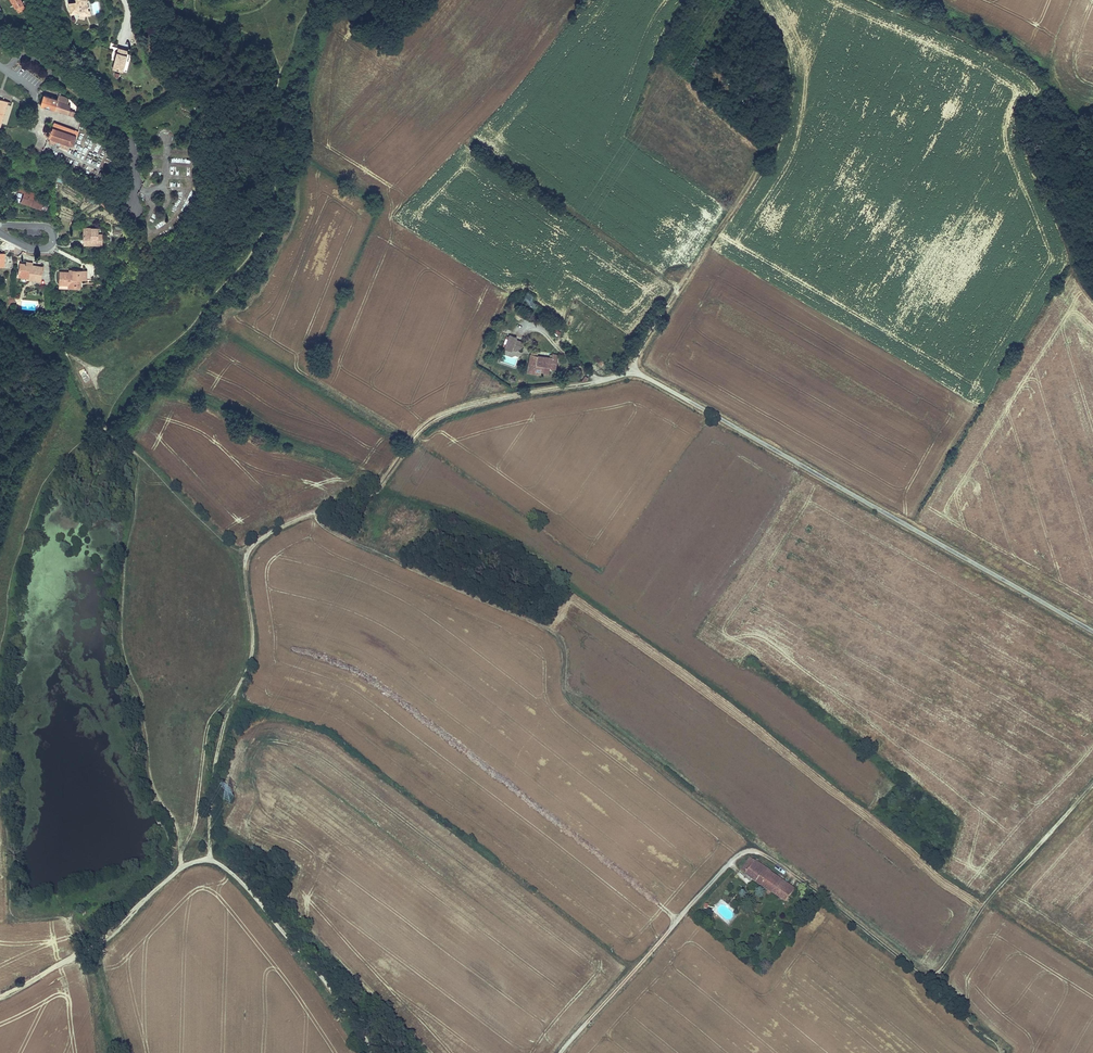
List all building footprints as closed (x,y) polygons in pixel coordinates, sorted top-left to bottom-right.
[(23,4),(21,0),(11,0),(18,12),(23,9),(25,8),(23,4)] [(76,3),(69,4),(70,14),(79,12),(79,18),(83,19),(84,16),(85,11),(88,11),(86,1),(86,0),(75,0),(76,3)] [(116,62),(114,61),(112,69),(123,72),(126,57),(127,55),(117,52),(116,52),(115,59),(117,59),(116,62)] [(69,100),(66,96),(59,94),(57,99),(43,95),(40,105),(67,113),(67,114),(73,116),(75,111),(69,109),(71,105),(68,104),(69,100)] [(48,142),(68,149),(69,145),(73,144),(78,131),(54,122),(52,129),(45,126),(43,132),(49,134),(48,137),(50,138),(48,142)] [(26,188),(24,193),(22,200),(33,204),(32,205),(41,208),(43,204),(45,197),(28,192),(29,189),(26,188)] [(91,228),(84,228),(83,244),(91,244),(102,244),(102,234),(97,234),(97,228),(97,226),(91,226),(91,228)] [(29,275),(29,276),(42,278),(43,266),(33,264),(26,263),(20,262),(18,274),(29,275)] [(73,272),(69,272),(59,272),(59,283),(69,284),(68,287),(75,287),(75,284),(78,284),(78,279),(80,279),(86,279),(86,270),(73,270),(73,272)] [(506,335),(501,348),(520,354),(524,342),(515,339),(517,336),(509,333),(508,336),(506,335)] [(548,373),(549,368),(555,369),(558,354),(551,353),(551,357),(537,355),(530,354),(529,354),(526,373),(540,375),(540,372),(548,373)] [(78,371),(84,383),(90,380),(85,368),(78,371)] [(770,896),(772,893),(782,879),(755,860),(754,861),(749,857),(739,870),(744,874),(744,875),(754,882),(767,891),(765,893),(770,896)] [(782,879),(772,893),(785,902),(794,888),(782,879)]
